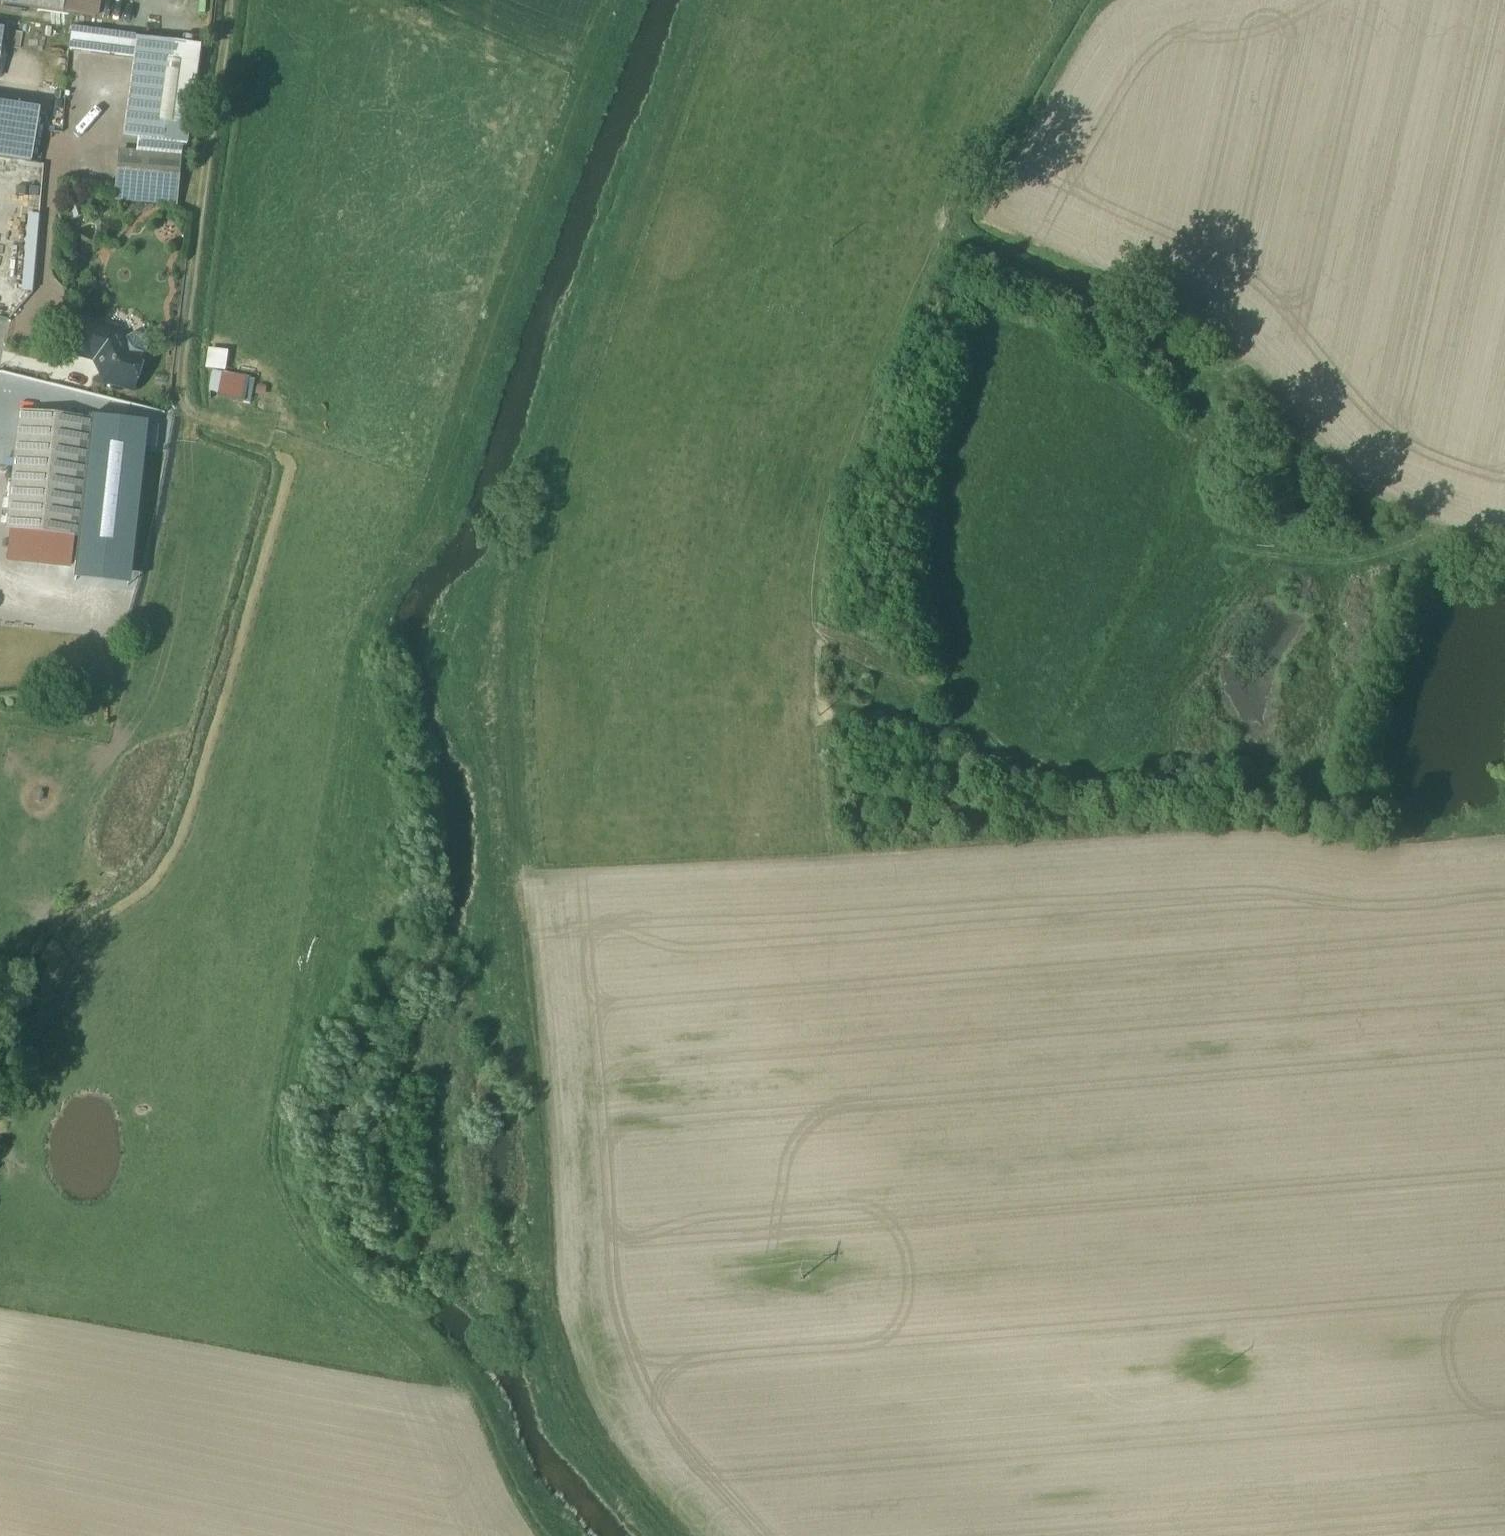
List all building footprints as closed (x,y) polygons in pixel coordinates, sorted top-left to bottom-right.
[(63,14),(65,0),(0,0),(0,4),(63,14)] [(154,41),(70,29),(70,30),(72,30),(70,49),(149,60),(152,42),(154,42),(154,41)] [(154,42),(152,42),(149,60),(137,154),(180,158),(181,146),(186,147),(200,48),(154,42)] [(0,115),(0,161),(27,166),(35,120),(0,115)] [(137,154),(120,152),(117,192),(176,197),(180,158),(137,154)] [(39,293),(40,216),(30,216),(28,293),(39,293)] [(118,334),(87,324),(77,354),(96,360),(102,374),(101,378),(104,384),(111,386),(115,384),(128,389),(134,386),(141,363),(139,358),(138,358),(140,353),(146,350),(148,343),(143,332),(136,330),(120,338),(118,334)] [(230,370),(231,350),(209,349),(208,370),(230,370)] [(249,379),(222,374),(217,397),(244,402),(249,379)] [(131,424),(20,412),(6,531),(78,539),(82,503),(121,506),(131,424)]
